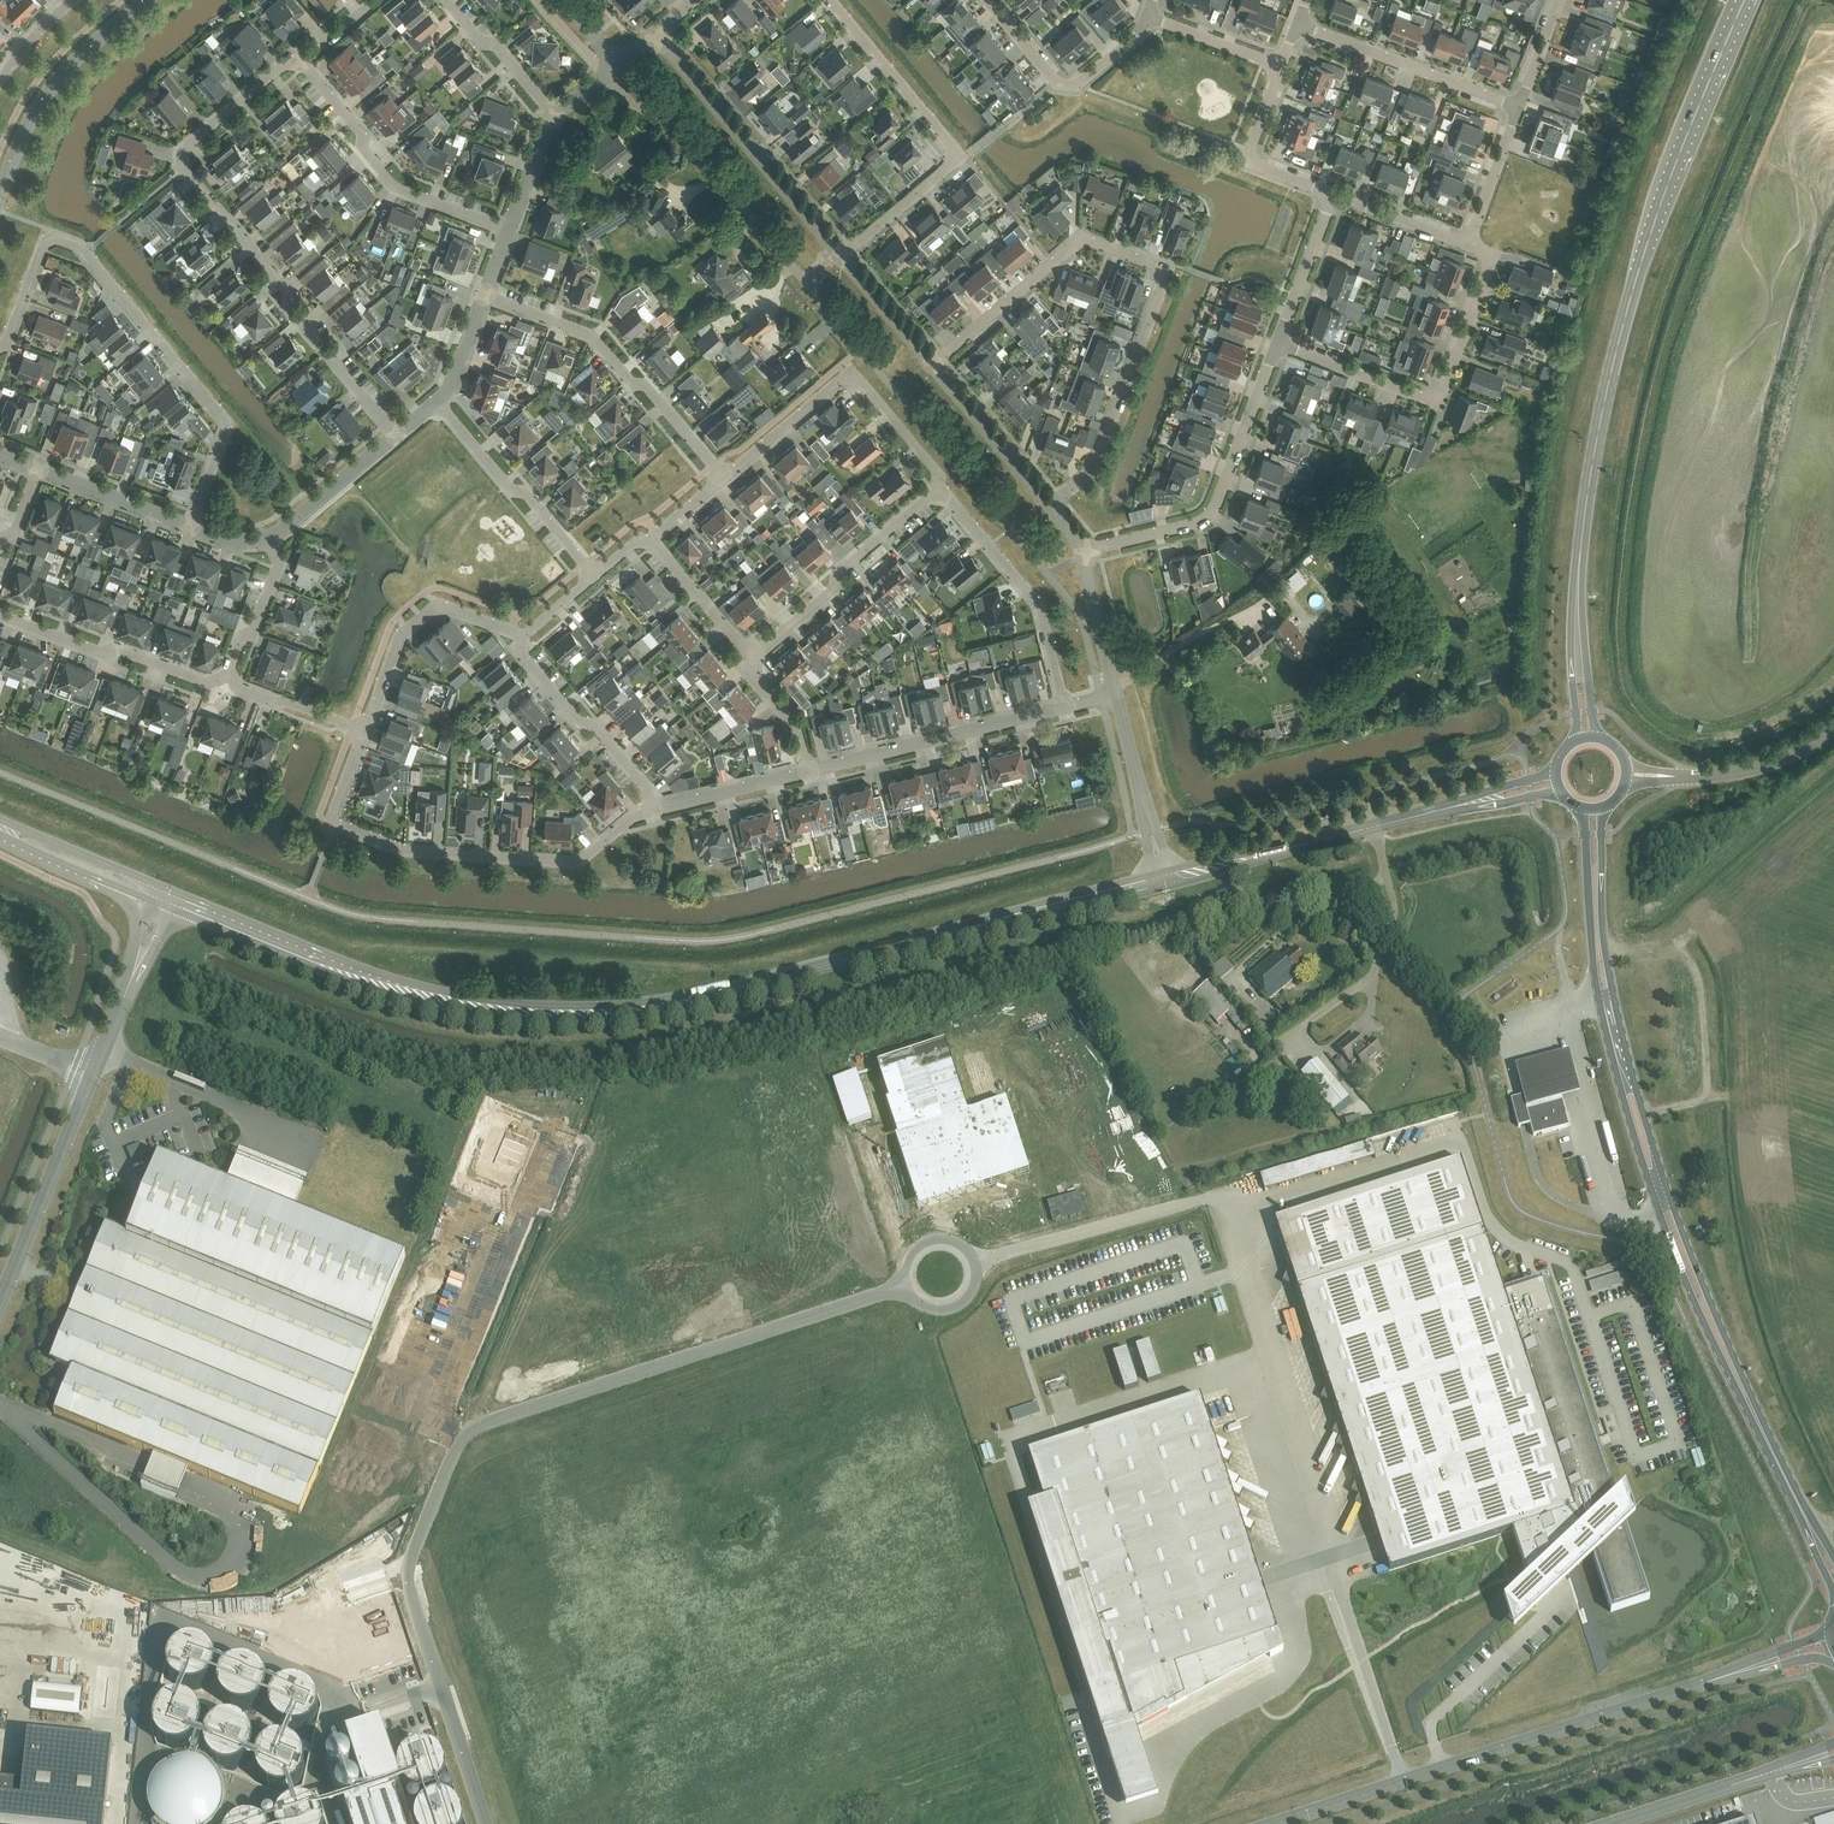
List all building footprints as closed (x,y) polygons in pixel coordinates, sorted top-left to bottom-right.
[(6,4),(3,0),(0,0),(0,16),(4,20),(9,15),(18,25),(20,23),(21,24),(30,15),(16,0),(11,0),(6,4)] [(29,14),(40,4),(37,0),(16,0),(29,14)] [(295,0),(278,0),(266,10),(278,23),(274,27),(284,38),(300,25),(295,19),(304,12),(295,0)] [(322,9),(333,0),(315,0),(322,9)] [(400,5),(387,16),(397,27),(406,19),(411,26),(429,10),(421,0),(417,0),(405,10),(400,5)] [(488,8),(491,6),(494,9),(496,9),(500,6),(500,4),(497,0),(498,0),(481,0),(488,8)] [(640,0),(612,0),(616,5),(622,0),(634,15),(645,6),(640,0)] [(743,0),(737,0),(727,9),(743,28),(757,17),(743,0)] [(761,1),(772,14),(782,6),(777,0),(762,0),(761,1)] [(923,1),(931,11),(942,1),(941,0),(924,0),(923,1)] [(951,22),(968,8),(961,0),(954,0),(947,6),(942,1),(931,11),(935,16),(942,11),(951,22)] [(1091,0),(1081,9),(1090,20),(1096,15),(1106,28),(1117,19),(1103,3),(1098,8),(1091,0)] [(1117,19),(1127,10),(1119,0),(1107,0),(1103,3),(1117,19)] [(1197,4),(1196,6),(1204,9),(1207,3),(1223,8),(1226,0),(1186,0),(1197,4)] [(1238,10),(1247,14),(1243,24),(1253,28),(1254,26),(1270,32),(1277,13),(1257,5),(1259,0),(1241,0),(1238,10)] [(1364,0),(1349,0),(1348,3),(1340,0),(1334,0),(1330,13),(1351,21),(1354,11),(1364,15),(1369,2),(1364,0)] [(1505,10),(1507,4),(1517,7),(1519,0),(1494,0),(1492,6),(1505,10)] [(1517,7),(1526,11),(1524,17),(1536,22),(1542,5),(1536,3),(1537,0),(1519,0),(1517,7)] [(1588,3),(1600,8),(1598,15),(1615,21),(1619,9),(1612,6),(1615,0),(1589,0),(1588,3)] [(1387,37),(1401,42),(1409,20),(1396,15),(1400,4),(1392,1),(1386,18),(1394,21),(1387,37)] [(1490,5),(1482,2),(1477,16),(1486,20),(1491,5),(1490,5)] [(1384,8),(1377,5),(1372,18),(1379,21),(1384,8)] [(954,39),(959,44),(970,35),(966,30),(978,20),(968,8),(951,22),(961,33),(954,39)] [(439,22),(429,10),(411,26),(407,29),(412,35),(407,40),(417,51),(430,40),(425,34),(439,22)] [(777,27),(766,13),(758,20),(769,33),(777,27)] [(541,21),(535,14),(527,21),(532,28),(541,21)] [(1072,29),(1066,34),(1080,51),(1091,42),(1081,31),(1087,26),(1078,15),(1068,24),(1072,29)] [(1409,20),(1401,42),(1414,47),(1421,31),(1427,34),(1432,20),(1425,18),(1425,19),(1420,17),(1417,23),(1409,20)] [(1576,36),(1598,45),(1602,35),(1608,38),(1613,25),(1596,19),(1594,26),(1581,21),(1576,36)] [(728,41),(712,22),(700,32),(716,51),(710,56),(721,70),(741,54),(729,40),(728,41)] [(786,35),(792,42),(798,37),(808,49),(826,34),(815,22),(805,31),(799,24),(786,35)] [(1431,54),(1445,59),(1453,37),(1440,32),(1443,24),(1436,22),(1431,35),(1438,38),(1431,54)] [(268,47),(248,24),(233,36),(234,37),(226,44),(231,51),(231,52),(247,72),(263,59),(259,55),(268,47)] [(537,35),(530,26),(516,38),(523,47),(525,45),(528,50),(535,50),(534,63),(544,64),(544,67),(558,69),(559,56),(556,56),(557,44),(546,43),(547,38),(545,36),(540,36),(538,38),(538,42),(536,42),(537,39),(535,37),(537,35)] [(1453,37),(1445,59),(1458,64),(1465,48),(1471,50),(1478,32),(1465,27),(1461,40),(1453,37)] [(959,44),(967,54),(973,48),(979,56),(996,42),(986,30),(975,40),(970,35),(959,44)] [(1527,49),(1531,36),(1509,30),(1505,43),(1527,49)] [(388,42),(395,37),(392,32),(384,37),(388,42)] [(1069,60),(1080,51),(1066,34),(1059,39),(1055,34),(1043,44),(1053,55),(1060,49),(1069,60)] [(1595,54),(1598,45),(1576,36),(1570,51),(1582,56),(1580,63),(1597,69),(1601,57),(1595,54)] [(1489,75),(1497,53),(1490,51),(1493,43),(1480,38),(1475,52),(1481,54),(1475,70),(1489,75)] [(336,69),(333,72),(343,83),(371,59),(373,58),(367,51),(363,54),(353,42),(330,61),(336,69)] [(987,78),(998,68),(994,63),(1006,53),(996,42),(979,56),(985,63),(979,68),(987,78)] [(455,74),(471,60),(462,49),(457,53),(453,47),(441,57),(455,74)] [(851,64),(837,47),(819,62),(826,69),(820,74),(833,89),(845,79),(840,73),(851,64)] [(1504,56),(1497,53),(1489,75),(1502,81),(1508,64),(1515,67),(1520,53),(1507,48),(1504,56)] [(223,72),(213,59),(200,70),(205,76),(198,82),(213,101),(227,89),(217,77),(223,72)] [(386,78),(371,59),(343,83),(352,94),(363,85),(369,92),(386,78)] [(471,60),(455,74),(463,84),(460,87),(470,99),(483,88),(478,82),(484,78),(479,72),(480,71),(477,67),(478,65),(472,62),(471,60)] [(396,62),(391,67),(396,72),(401,67),(396,62)] [(764,73),(754,62),(743,71),(748,77),(736,87),(746,99),(765,84),(759,77),(764,73)] [(428,70),(421,63),(410,72),(416,80),(428,70)] [(1304,77),(1328,86),(1332,75),(1342,79),(1345,69),(1329,63),(1326,69),(1309,63),(1304,77)] [(1008,89),(1024,75),(1015,64),(1003,74),(998,68),(987,78),(995,88),(1002,82),(1008,89)] [(1558,84),(1580,93),(1584,83),(1590,86),(1595,74),(1576,66),(1573,73),(1563,69),(1558,84)] [(184,91),(168,73),(160,80),(169,90),(159,98),(160,99),(151,106),(157,113),(159,112),(170,126),(177,119),(178,121),(189,112),(177,97),(184,91)] [(1024,75),(1008,89),(1014,96),(1007,102),(1015,112),(1027,102),(1022,97),(1034,87),(1024,75)] [(1328,86),(1304,77),(1299,91),(1316,97),(1313,103),(1330,110),(1334,100),(1324,97),(1328,86)] [(1359,97),(1372,102),(1380,82),(1367,77),(1362,89),(1355,87),(1350,102),(1357,104),(1359,97)] [(860,86),(854,78),(840,90),(857,111),(876,95),(867,84),(860,89),(859,87),(860,86)] [(1380,82),(1372,102),(1380,105),(1379,113),(1389,117),(1395,102),(1388,99),(1393,87),(1380,82)] [(1580,93),(1558,84),(1552,100),(1564,104),(1562,111),(1579,117),(1583,105),(1576,103),(1580,93)] [(368,112),(377,123),(398,106),(392,99),(397,95),(389,85),(374,97),(379,103),(368,112)] [(821,103),(828,99),(823,92),(817,97),(821,103)] [(1414,118),(1422,98),(1409,93),(1404,105),(1397,103),(1392,117),(1399,120),(1401,113),(1414,118)] [(1422,98),(1414,118),(1427,123),(1425,130),(1432,132),(1437,118),(1430,115),(1435,103),(1422,98)] [(1623,98),(1620,107),(1634,112),(1637,103),(1623,98)] [(512,109),(485,99),(480,114),(490,118),(487,127),(511,136),(517,119),(510,116),(512,109)] [(284,101),(275,108),(290,126),(296,120),(302,126),(312,118),(308,113),(301,105),(295,110),(288,100),(285,102),(284,101)] [(789,121),(773,102),(759,114),(774,133),(789,121)] [(433,114),(439,110),(434,103),(428,107),(433,114)] [(811,110),(805,103),(791,116),(797,123),(811,110)] [(398,106),(377,123),(386,134),(397,125),(402,131),(417,118),(408,108),(403,113),(398,106)] [(1051,112),(1048,107),(1041,113),(1045,118),(1051,112)] [(290,126),(275,108),(266,116),(267,118),(265,119),(273,129),(267,133),(274,141),(274,142),(278,146),(288,138),(283,131),(290,126)] [(900,123),(890,111),(872,125),(877,131),(872,136),(882,149),(895,138),(889,132),(900,123)] [(1291,112),(1286,125),(1310,134),(1314,124),(1324,127),(1327,118),(1310,111),(1308,118),(1291,112)] [(1449,129),(1480,141),(1484,129),(1468,122),(1470,116),(1456,111),(1449,129)] [(1540,116),(1535,131),(1557,139),(1560,131),(1567,133),(1573,119),(1556,112),(1553,120),(1540,116)] [(814,128),(808,121),(796,131),(801,137),(787,149),(799,162),(818,147),(807,134),(814,128)] [(407,152),(420,168),(434,147),(429,140),(435,135),(426,124),(413,134),(419,141),(407,152)] [(1281,139),(1297,146),(1295,152),(1312,158),(1315,149),(1313,148),(1318,137),(1310,134),(1286,125),(1281,139)] [(1480,141),(1449,129),(1439,154),(1453,159),(1455,153),(1456,154),(1458,147),(1475,154),(1480,141)] [(1566,143),(1557,139),(1535,131),(1529,146),(1541,151),(1538,160),(1552,165),(1556,156),(1561,158),(1566,143)] [(135,141),(119,135),(115,148),(128,152),(122,171),(137,175),(139,169),(148,172),(153,155),(133,148),(135,141)] [(631,151),(618,136),(605,147),(600,140),(588,150),(594,157),(597,155),(609,170),(614,165),(619,171),(629,163),(624,157),(631,151)] [(1333,166),(1346,171),(1353,151),(1341,147),(1343,139),(1336,137),(1331,152),(1337,154),(1333,166)] [(320,165),(340,148),(339,147),(335,142),(333,142),(330,139),(317,150),(312,145),(301,154),(306,160),(312,155),(320,165)] [(922,153),(912,140),(894,155),(904,167),(898,172),(904,179),(917,169),(911,162),(922,153)] [(434,147),(420,168),(439,175),(445,160),(453,163),(459,147),(446,142),(442,150),(434,147)] [(497,151),(475,143),(472,151),(473,161),(480,164),(476,175),(484,178),(485,181),(490,183),(493,182),(496,183),(503,163),(493,159),(497,151)] [(241,174),(248,168),(250,170),(260,161),(256,157),(249,149),(244,153),(236,144),(233,146),(232,144),(223,152),(238,169),(241,174)] [(874,162),(883,154),(878,147),(868,155),(874,162)] [(320,165),(314,169),(327,185),(338,176),(333,170),(347,159),(344,156),(345,154),(340,149),(341,149),(340,148),(320,165)] [(836,157),(839,154),(833,148),(817,162),(822,168),(811,177),(822,190),(846,169),(836,157)] [(1361,154),(1353,151),(1346,171),(1359,176),(1369,149),(1366,148),(1361,154)] [(223,152),(214,160),(215,161),(213,163),(221,172),(215,177),(222,185),(226,190),(236,182),(231,175),(238,169),(223,152)] [(1375,182),(1388,187),(1396,167),(1388,164),(1389,157),(1378,153),(1373,168),(1380,170),(1375,182)] [(1089,162),(1083,161),(1081,170),(1087,172),(1089,162)] [(1403,170),(1396,167),(1388,187),(1401,192),(1407,178),(1416,181),(1421,166),(1407,161),(1403,170)] [(1439,185),(1460,193),(1465,180),(1448,174),(1450,168),(1436,162),(1432,173),(1442,176),(1439,185)] [(331,189),(343,205),(369,183),(368,182),(364,177),(362,177),(360,174),(346,185),(342,180),(331,189)] [(1098,179),(1090,175),(1083,192),(1092,195),(1089,202),(1100,206),(1099,208),(1111,212),(1119,189),(1097,181),(1098,179)] [(866,190),(856,178),(843,189),(848,194),(835,205),(846,219),(865,203),(859,196),(866,190)] [(968,180),(957,189),(973,208),(984,199),(988,204),(997,197),(985,183),(976,190),(968,180)] [(369,183),(343,205),(356,220),(367,211),(363,205),(376,194),(374,191),(374,189),(370,184),(369,183)] [(1072,200),(1060,185),(1043,200),(1047,204),(1037,213),(1038,215),(1032,219),(1044,234),(1050,229),(1054,234),(1069,221),(1061,211),(1062,210),(1062,208),(1062,207),(1071,199),(1071,200),(1072,200)] [(1459,196),(1460,193),(1439,185),(1436,193),(1426,190),(1422,200),(1436,205),(1439,199),(1447,202),(1446,204),(1457,208),(1461,196),(1459,196)] [(273,205),(283,197),(279,192),(269,201),(266,196),(269,193),(264,186),(239,206),(247,216),(251,213),(256,219),(273,205)] [(665,194),(656,189),(645,208),(655,214),(655,213),(660,218),(659,218),(675,237),(685,229),(684,227),(690,222),(682,214),(677,219),(669,210),(664,214),(658,207),(665,194)] [(973,208),(957,189),(946,199),(954,208),(949,213),(957,223),(960,227),(970,219),(966,214),(973,208)] [(1179,194),(1171,191),(1168,199),(1176,202),(1179,194)] [(1161,207),(1143,200),(1131,196),(1122,219),(1131,222),(1128,232),(1143,238),(1152,215),(1157,217),(1161,207)] [(565,205),(555,201),(553,208),(544,205),(535,227),(553,234),(562,211),(566,213),(568,209),(565,205)] [(191,221),(176,202),(167,210),(161,203),(143,218),(155,232),(164,225),(173,236),(191,221)] [(319,202),(313,207),(318,213),(324,207),(319,202)] [(281,214),(273,205),(256,219),(261,225),(258,228),(266,238),(290,218),(284,211),(281,214)] [(997,211),(1003,219),(1011,213),(1006,205),(997,211)] [(1184,211),(1169,205),(1163,220),(1172,224),(1163,245),(1181,252),(1189,229),(1178,225),(1184,211)] [(372,242),(384,247),(390,231),(396,233),(406,209),(398,207),(396,208),(393,206),(387,223),(380,220),(372,242)] [(935,208),(924,217),(939,235),(949,226),(935,208)] [(406,209),(396,233),(408,238),(405,245),(412,248),(418,234),(411,232),(417,215),(414,214),(413,212),(407,210),(406,209)] [(939,235),(924,217),(913,226),(924,239),(919,244),(928,255),(934,250),(928,244),(939,235)] [(286,255),(303,241),(296,232),(300,229),(294,222),(269,242),(277,252),(281,249),(286,255)] [(603,235),(610,231),(605,222),(598,226),(603,235)] [(960,227),(957,223),(951,228),(963,243),(969,238),(960,227)] [(1019,235),(1008,245),(1023,263),(1034,253),(1023,240),(1029,236),(1019,224),(1014,229),(1019,235)] [(1347,236),(1367,244),(1373,247),(1378,234),(1352,224),(1347,236)] [(449,249),(470,257),(474,246),(473,245),(474,243),(462,238),(465,231),(449,225),(444,238),(452,241),(449,249)] [(212,245),(203,234),(182,252),(197,269),(211,257),(205,250),(212,245)] [(1414,238),(1405,235),(1402,244),(1411,247),(1414,238)] [(1362,257),(1367,244),(1347,236),(1342,249),(1358,255),(1355,263),(1361,265),(1371,269),(1374,261),(1362,257)] [(908,247),(900,238),(878,256),(890,271),(907,258),(912,264),(925,253),(915,241),(908,247)] [(1400,241),(1394,239),(1391,247),(1386,245),(1384,250),(1395,254),(1400,241)] [(311,250),(303,241),(286,255),(292,261),(288,264),(296,274),(320,254),(315,247),(311,250)] [(560,253),(530,242),(521,264),(544,273),(547,264),(554,267),(560,253)] [(992,247),(986,252),(996,263),(1001,259),(1012,272),(1023,263),(1008,245),(997,254),(992,247)] [(179,254),(173,248),(163,257),(169,263),(179,254)] [(1438,270),(1460,278),(1465,265),(1451,260),(1453,253),(1440,248),(1437,255),(1443,257),(1438,270)] [(466,268),(470,257),(449,249),(446,258),(438,255),(433,267),(449,273),(452,266),(464,271),(465,268),(466,268)] [(975,272),(990,290),(1001,281),(990,268),(996,263),(986,252),(976,261),(981,267),(975,272)] [(720,259),(716,254),(707,261),(705,259),(696,266),(700,270),(698,272),(704,280),(706,278),(715,289),(713,290),(721,300),(738,286),(730,276),(733,274),(727,267),(727,259),(720,259)] [(952,271),(963,261),(958,256),(947,265),(952,271)] [(311,285),(317,291),(333,277),(326,268),(330,265),(324,258),(299,278),(308,288),(311,285)] [(1399,258),(1393,271),(1405,276),(1411,263),(1399,258)] [(936,268),(929,260),(924,264),(931,272),(936,268)] [(585,267),(573,262),(567,278),(572,280),(577,282),(570,299),(572,300),(572,302),(577,304),(579,303),(587,305),(596,282),(582,276),(585,267)] [(1332,277),(1351,284),(1356,272),(1336,264),(1332,277)] [(1378,271),(1371,269),(1361,265),(1358,274),(1375,280),(1378,271)] [(1553,272),(1535,265),(1532,273),(1514,267),(1507,285),(1536,295),(1541,282),(1548,285),(1553,272)] [(1122,297),(1131,274),(1118,269),(1111,286),(1105,283),(1099,299),(1112,304),(1117,292),(1123,295),(1122,297)] [(933,282),(939,289),(952,277),(946,270),(933,282)] [(1077,296),(1085,275),(1072,270),(1065,287),(1058,285),(1053,298),(1060,301),(1061,298),(1066,299),(1069,293),(1077,296)] [(1427,281),(1425,288),(1438,293),(1441,287),(1455,292),(1460,278),(1438,270),(1437,273),(1429,270),(1425,281),(1427,281)] [(247,287),(235,272),(222,283),(215,275),(199,289),(206,297),(215,290),(227,305),(247,287)] [(990,290),(975,272),(969,278),(963,272),(953,280),(963,291),(968,286),(979,300),(990,290)] [(1118,309),(1138,316),(1144,301),(1138,298),(1144,282),(1131,277),(1131,275),(1131,274),(1122,297),(1118,309)] [(1098,280),(1085,275),(1077,296),(1090,301),(1086,311),(1093,314),(1098,300),(1091,298),(1098,280)] [(333,277),(317,291),(322,297),(318,300),(326,310),(350,289),(345,283),(341,286),(333,277)] [(1351,284),(1332,277),(1327,290),(1347,297),(1351,284)] [(76,287),(54,278),(48,294),(63,300),(60,307),(74,313),(79,298),(73,295),(76,287)] [(1401,282),(1389,278),(1383,294),(1394,299),(1401,282)] [(957,296),(963,291),(953,280),(948,285),(953,291),(942,300),(957,318),(968,309),(957,296)] [(431,297),(428,305),(449,314),(453,302),(452,302),(453,299),(441,295),(444,288),(428,282),(423,294),(431,297)] [(105,287),(113,296),(117,292),(110,283),(105,287)] [(649,297),(639,285),(622,296),(614,308),(617,312),(622,318),(617,323),(629,338),(637,332),(637,328),(642,329),(642,327),(648,322),(636,307),(649,297)] [(1233,312),(1256,321),(1261,307),(1246,301),(1248,295),(1231,288),(1229,295),(1234,297),(1229,311),(1233,312)] [(1435,300),(1438,293),(1425,288),(1422,295),(1428,298),(1423,311),(1444,319),(1449,305),(1435,300)] [(347,327),(363,313),(356,304),(360,301),(354,294),(330,314),(338,324),(342,321),(347,327)] [(1344,305),(1362,312),(1365,304),(1347,297),(1344,305)] [(946,327),(957,318),(942,300),(936,305),(931,299),(926,303),(925,301),(919,306),(930,319),(935,314),(946,327)] [(261,306),(256,300),(249,306),(247,304),(232,317),(239,324),(242,322),(250,331),(249,332),(256,341),(265,333),(264,332),(273,324),(259,307),(261,306)] [(1529,321),(1532,312),(1535,305),(1521,300),(1519,307),(1501,300),(1495,316),(1525,327),(1527,320),(1529,321)] [(1561,302),(1559,310),(1572,314),(1574,306),(1561,302)] [(449,314),(428,305),(425,314),(417,311),(412,323),(428,329),(431,322),(442,327),(443,324),(445,325),(449,314)] [(1316,318),(1336,325),(1341,312),(1321,305),(1316,318)] [(1362,312),(1344,305),(1342,312),(1349,315),(1359,319),(1362,312)] [(1023,314),(1038,332),(1045,325),(1052,334),(1061,327),(1050,315),(1045,319),(1033,306),(1023,314)] [(369,308),(363,313),(347,327),(352,333),(348,336),(353,342),(356,346),(381,325),(375,319),(371,322),(367,317),(373,313),(369,308)] [(1415,308),(1412,316),(1408,328),(1423,334),(1425,327),(1439,332),(1444,319),(1423,311),(1415,308)] [(674,318),(666,309),(657,316),(665,326),(674,318)] [(104,337),(108,342),(125,328),(111,312),(90,329),(90,331),(98,341),(104,337)] [(774,323),(765,312),(748,326),(749,327),(739,335),(728,344),(713,326),(695,341),(709,358),(720,349),(730,361),(748,346),(746,343),(755,335),(757,337),(774,323)] [(1233,312),(1230,320),(1224,318),(1221,324),(1219,330),(1233,335),(1235,329),(1251,335),(1256,321),(1233,312)] [(1045,340),(1038,332),(1023,314),(1013,323),(1024,336),(1018,342),(1029,354),(1045,340)] [(401,325),(403,318),(395,315),(392,322),(401,325)] [(66,326),(40,316),(33,334),(59,344),(66,326)] [(1087,317),(1086,323),(1105,328),(1107,323),(1087,317)] [(1316,318),(1311,331),(1327,336),(1325,343),(1343,350),(1345,343),(1331,338),(1336,325),(1316,318)] [(90,325),(73,319),(70,328),(86,334),(90,325)] [(672,328),(678,335),(686,327),(679,321),(672,328)] [(1072,326),(1066,323),(1064,330),(1070,332),(1072,326)] [(1558,325),(1555,335),(1565,339),(1568,329),(1558,325)] [(491,340),(490,341),(515,350),(517,344),(525,344),(530,332),(515,327),(513,334),(497,328),(495,336),(493,335),(491,341),(491,340)] [(139,345),(125,328),(108,342),(113,348),(107,352),(117,364),(139,345)] [(1095,328),(1087,347),(1115,358),(1120,345),(1106,340),(1108,333),(1095,328)] [(1420,341),(1423,334),(1408,328),(1403,340),(1411,343),(1408,352),(1429,359),(1434,346),(1420,341)] [(1221,344),(1218,353),(1241,362),(1246,347),(1230,342),(1233,335),(1219,330),(1218,330),(1213,341),(1221,344)] [(672,337),(667,332),(653,344),(657,350),(647,359),(663,378),(678,366),(661,346),(672,337)] [(1526,340),(1507,333),(1504,341),(1488,335),(1482,352),(1493,357),(1493,356),(1509,362),(1513,350),(1521,353),(1526,340)] [(282,343),(277,338),(264,349),(270,356),(272,354),(284,368),(303,353),(290,338),(284,343),(282,343)] [(366,361),(382,350),(375,339),(358,351),(366,361)] [(515,350),(490,341),(491,341),(489,346),(490,347),(487,355),(503,360),(500,368),(514,373),(517,366),(510,363),(515,350)] [(971,368),(981,379),(998,364),(1003,360),(996,353),(1000,350),(992,341),(981,350),(986,356),(971,368)] [(395,356),(415,380),(424,372),(423,371),(426,369),(417,359),(423,355),(412,342),(395,356)] [(573,355),(545,344),(536,368),(537,369),(537,368),(546,372),(548,367),(552,369),(552,370),(560,373),(561,372),(566,374),(573,355)] [(1115,358),(1087,347),(1080,367),(1093,373),(1096,365),(1110,370),(1115,358)] [(758,358),(752,351),(744,357),(750,365),(758,358)] [(1429,359),(1408,352),(1405,360),(1397,357),(1392,369),(1408,374),(1410,368),(1424,373),(1429,359)] [(88,361),(80,353),(72,375),(88,361)] [(1241,362),(1218,353),(1215,362),(1207,359),(1202,370),(1218,376),(1220,370),(1236,376),(1241,362)] [(133,373),(138,379),(157,363),(154,359),(151,359),(147,354),(134,365),(129,359),(118,369),(126,379),(133,373)] [(57,361),(41,355),(38,363),(24,357),(17,377),(36,384),(40,375),(51,379),(57,361)] [(784,380),(791,387),(813,369),(801,355),(787,366),(784,363),(781,360),(767,372),(778,385),(784,380)] [(395,356),(378,370),(389,383),(395,378),(403,388),(405,386),(406,388),(415,380),(395,356)] [(131,385),(144,400),(155,391),(151,385),(164,374),(159,370),(160,366),(157,363),(138,379),(131,385)] [(1308,363),(1306,370),(1313,372),(1315,365),(1308,363)] [(734,388),(743,381),(729,364),(720,372),(734,388)] [(1005,372),(998,364),(981,379),(990,389),(1004,377),(1009,383),(1014,379),(1019,386),(1032,375),(1027,368),(1020,374),(1013,365),(1005,372)] [(606,389),(587,367),(574,378),(573,379),(573,383),(580,391),(579,392),(585,399),(586,398),(590,402),(606,389)] [(1080,390),(1080,391),(1100,398),(1105,386),(1090,380),(1093,373),(1079,368),(1072,387),(1080,390)] [(1495,375),(1476,368),(1469,386),(1496,396),(1502,379),(1519,385),(1522,377),(1497,368),(1495,375)] [(318,384),(307,370),(293,382),(298,388),(292,393),(306,408),(319,397),(323,402),(329,397),(325,392),(331,387),(324,379),(318,384)] [(473,386),(498,395),(500,389),(508,390),(513,378),(498,372),(495,379),(480,374),(477,381),(476,381),(474,386),(473,386)] [(1208,386),(1204,395),(1225,403),(1230,391),(1213,385),(1216,378),(1199,372),(1195,381),(1208,386)] [(1542,372),(1540,377),(1549,381),(1551,375),(1542,372)] [(680,398),(695,416),(708,405),(697,391),(703,386),(691,373),(678,384),(686,394),(680,398)] [(1289,389),(1316,399),(1320,390),(1321,391),(1323,386),(1326,387),(1328,380),(1312,374),(1309,380),(1295,375),(1289,389)] [(94,381),(88,379),(85,385),(92,388),(94,381)] [(756,392),(748,383),(730,398),(733,402),(737,407),(756,392)] [(169,414),(185,400),(171,384),(147,404),(155,415),(163,408),(169,414)] [(493,408),(498,395),(473,386),(474,387),(472,392),(473,392),(470,400),(486,406),(483,413),(491,423),(497,419),(500,411),(493,408)] [(999,401),(1008,412),(1026,397),(1017,386),(999,401)] [(112,403),(123,394),(118,388),(107,398),(112,403)] [(1296,415),(1310,420),(1313,413),(1304,410),(1310,397),(1316,399),(1289,389),(1284,403),(1298,408),(1296,415)] [(1095,411),(1100,398),(1080,391),(1075,404),(1061,398),(1058,406),(1086,417),(1089,409),(1095,411)] [(1225,403),(1204,395),(1204,396),(1193,391),(1186,410),(1202,416),(1204,410),(1221,416),(1225,403)] [(1353,428),(1365,398),(1351,393),(1344,411),(1337,409),(1331,426),(1340,430),(1343,422),(1346,423),(1348,416),(1356,419),(1353,427),(1353,428)] [(37,401),(21,395),(18,404),(8,400),(5,408),(7,409),(1,424),(19,431),(26,413),(32,415),(37,401)] [(1477,402),(1460,396),(1450,422),(1464,428),(1469,425),(1475,408),(1486,410),(1489,404),(1477,400),(1477,402)] [(596,409),(604,419),(595,426),(605,439),(614,432),(630,418),(617,402),(616,403),(611,397),(596,409)] [(1026,397),(1008,412),(1018,422),(1029,413),(1032,417),(1029,424),(1035,426),(1043,405),(1035,402),(1032,404),(1026,397)] [(1365,398),(1353,428),(1357,429),(1355,435),(1372,441),(1378,424),(1371,421),(1378,403),(1365,398)] [(185,400),(169,414),(182,431),(189,426),(199,438),(209,430),(185,400)] [(129,403),(122,409),(127,415),(134,409),(129,403)] [(856,420),(844,406),(836,412),(831,406),(820,416),(825,422),(821,425),(833,439),(836,436),(839,439),(853,427),(850,424),(856,420)] [(362,427),(345,407),(337,414),(331,408),(319,418),(331,433),(337,428),(347,440),(348,439),(353,434),(362,427)] [(737,415),(730,407),(724,412),(726,414),(707,430),(718,442),(725,436),(727,437),(737,429),(736,427),(737,426),(732,419),(737,415)] [(1383,438),(1388,440),(1396,443),(1399,435),(1407,414),(1394,409),(1387,427),(1378,424),(1371,443),(1380,446),(1383,438)] [(63,448),(68,450),(80,418),(60,410),(54,425),(61,428),(55,446),(62,448),(63,448)] [(559,431),(567,424),(555,410),(546,417),(559,431)] [(1199,422),(1202,416),(1186,410),(1182,420),(1193,424),(1190,433),(1211,441),(1216,428),(1199,422)] [(529,418),(523,411),(509,423),(515,429),(505,438),(518,454),(523,450),(524,451),(531,445),(530,444),(534,440),(521,425),(529,418)] [(1280,432),(1297,438),(1302,424),(1309,427),(1312,420),(1310,420),(1296,415),(1296,414),(1293,421),(1279,416),(1274,430),(1280,432)] [(1407,414),(1399,435),(1412,440),(1420,419),(1407,414)] [(1042,452),(1055,457),(1063,435),(1058,434),(1059,431),(1056,429),(1060,420),(1055,418),(1048,415),(1042,431),(1049,434),(1042,452)] [(100,426),(91,422),(80,418),(68,450),(74,452),(73,453),(81,456),(88,438),(95,441),(100,426)] [(1063,435),(1055,457),(1068,462),(1075,444),(1083,447),(1083,445),(1092,448),(1101,423),(1092,420),(1090,427),(1091,427),(1090,431),(1081,428),(1078,435),(1073,433),(1071,438),(1063,435)] [(488,428),(493,435),(499,430),(495,424),(488,428)] [(641,432),(636,426),(616,443),(619,447),(626,445),(630,450),(628,451),(634,458),(636,457),(639,461),(655,448),(642,432),(641,432)] [(119,444),(112,442),(115,433),(113,431),(103,427),(97,441),(104,444),(97,462),(105,465),(106,464),(111,466),(119,444)] [(1211,441),(1190,433),(1179,429),(1176,438),(1172,448),(1187,454),(1190,447),(1206,453),(1211,441)] [(1312,443),(1303,440),(1297,438),(1280,432),(1275,446),(1286,450),(1284,456),(1299,462),(1302,455),(1308,454),(1312,443)] [(353,434),(348,439),(354,446),(359,442),(353,434)] [(1436,438),(1428,435),(1422,450),(1413,446),(1404,469),(1409,471),(1410,466),(1415,468),(1427,461),(1436,438)] [(882,450),(870,437),(854,451),(850,445),(838,455),(846,465),(854,458),(861,467),(882,450)] [(132,449),(119,444),(111,466),(116,468),(116,469),(124,472),(131,454),(138,457),(143,442),(136,439),(132,449)] [(176,452),(171,465),(192,473),(197,460),(179,453),(181,446),(168,441),(165,448),(176,452)] [(795,443),(784,452),(799,471),(810,461),(815,468),(821,463),(811,452),(806,456),(795,443)] [(552,450),(547,444),(536,454),(540,459),(530,468),(544,484),(548,480),(549,481),(556,475),(555,474),(559,470),(546,455),(552,450)] [(612,458),(605,449),(597,456),(604,465),(612,458)] [(1171,475),(1194,484),(1199,468),(1187,464),(1189,458),(1172,451),(1169,461),(1171,464),(1175,465),(1171,475)] [(799,471),(784,452),(773,462),(784,475),(778,480),(787,491),(793,486),(788,480),(799,471)] [(1259,470),(1280,478),(1283,469),(1293,473),(1297,463),(1283,457),(1280,464),(1264,457),(1259,470)] [(192,473),(171,465),(167,474),(156,469),(152,481),(166,487),(169,480),(187,486),(192,473)] [(910,485),(899,470),(883,484),(877,477),(866,487),(876,498),(882,493),(890,502),(910,485)] [(1283,500),(1287,490),(1290,481),(1280,478),(1259,470),(1254,482),(1271,489),(1269,495),(1283,500)] [(1535,471),(1525,470),(1524,490),(1534,491),(1535,471)] [(748,483),(763,501),(767,506),(778,497),(784,504),(790,499),(775,482),(770,487),(759,473),(748,483)] [(586,489),(574,475),(562,485),(567,491),(557,499),(570,515),(574,512),(575,513),(583,507),(581,506),(586,502),(579,494),(586,489)] [(1194,484),(1171,475),(1166,490),(1163,490),(1163,488),(1156,489),(1156,504),(1164,503),(1163,501),(1173,501),(1176,494),(1188,499),(1194,484)] [(835,492),(844,485),(840,480),(831,487),(835,492)] [(752,510),(763,501),(748,483),(737,492),(748,505),(742,510),(752,521),(757,516),(752,510)] [(835,510),(841,517),(854,533),(865,524),(858,515),(861,513),(863,510),(846,490),(840,495),(845,501),(835,510)] [(61,504),(47,498),(39,520),(53,525),(61,504)] [(1244,510),(1265,519),(1268,510),(1278,514),(1282,503),(1267,498),(1265,504),(1248,498),(1244,510)] [(811,502),(805,507),(811,515),(817,510),(811,502)] [(727,531),(733,538),(744,529),(743,528),(749,523),(739,512),(734,517),(723,504),(712,513),(727,531)] [(64,529),(78,534),(86,513),(72,508),(64,529)] [(1265,519),(1244,510),(1239,523),(1250,527),(1246,536),(1255,543),(1257,537),(1271,542),(1275,532),(1261,527),(1265,519)] [(91,559),(92,559),(97,544),(91,542),(100,518),(86,513),(78,534),(78,535),(75,544),(87,548),(84,556),(83,555),(80,564),(88,567),(91,559)] [(727,531),(712,513),(701,522),(712,535),(706,540),(716,551),(726,543),(720,536),(727,531)] [(844,542),(854,533),(841,517),(830,526),(824,518),(818,523),(822,529),(827,534),(833,529),(844,542)] [(818,523),(813,518),(807,523),(816,534),(822,529),(818,523)] [(118,550),(128,525),(115,520),(114,523),(112,523),(104,544),(118,550)] [(946,528),(941,521),(940,522),(942,523),(928,535),(921,527),(908,538),(918,550),(926,544),(935,556),(956,539),(950,532),(952,531),(948,526),(946,528)] [(140,529),(128,525),(118,550),(132,555),(140,533),(139,533),(140,529)] [(62,532),(55,529),(49,543),(37,538),(31,553),(44,558),(47,550),(54,553),(62,532)] [(771,529),(763,533),(767,539),(774,535),(771,529)] [(687,537),(685,535),(675,544),(680,550),(681,550),(691,561),(698,555),(704,563),(708,560),(707,558),(713,553),(704,542),(698,547),(688,536),(687,537)] [(1242,545),(1229,535),(1219,547),(1220,548),(1218,551),(1225,556),(1227,553),(1237,562),(1243,555),(1257,567),(1266,555),(1246,540),(1242,545)] [(818,536),(808,545),(821,561),(832,552),(818,536)] [(1334,536),(1331,545),(1338,547),(1342,539),(1334,536)] [(145,560),(159,565),(167,543),(153,538),(145,560)] [(797,554),(811,570),(821,561),(808,545),(804,540),(793,549),(786,541),(780,546),(789,557),(795,552),(797,554)] [(181,549),(167,543),(159,565),(173,570),(181,549)] [(97,544),(92,559),(97,561),(103,546),(97,544)] [(789,557),(780,546),(773,552),(782,562),(789,557)] [(199,580),(207,559),(209,555),(196,551),(195,554),(193,553),(185,575),(199,580)] [(325,559),(302,551),(295,568),(301,570),(296,582),(311,587),(315,576),(318,577),(325,559)] [(1185,555),(1191,579),(1201,577),(1202,584),(1216,581),(1212,565),(1204,567),(1200,554),(1186,557),(1185,555)] [(1191,579),(1185,555),(1170,559),(1173,573),(1165,575),(1169,590),(1182,587),(1180,579),(1190,577),(1190,579),(1191,579)] [(125,571),(132,574),(137,560),(130,557),(125,571)] [(964,563),(959,557),(939,573),(949,585),(955,579),(963,588),(976,577),(980,577),(980,574),(983,571),(981,569),(981,566),(978,562),(975,562),(971,557),(964,563)] [(728,565),(735,569),(738,562),(731,558),(728,565)] [(207,559),(199,580),(196,588),(209,593),(206,602),(212,604),(220,582),(215,580),(221,564),(207,559)] [(1277,559),(1268,569),(1276,577),(1286,567),(1277,559)] [(143,563),(137,560),(132,574),(138,576),(143,563)] [(885,570),(902,589),(911,582),(917,590),(925,583),(913,570),(911,572),(908,574),(897,560),(885,570)] [(328,561),(328,585),(348,585),(348,569),(342,569),(342,561),(328,561)] [(44,562),(41,570),(39,576),(45,578),(50,564),(44,562)] [(774,573),(788,589),(799,580),(785,564),(774,573)] [(777,598),(788,589),(774,573),(769,567),(758,576),(753,569),(747,574),(756,585),(762,580),(777,598)] [(39,576),(41,570),(34,568),(31,576),(19,571),(11,593),(25,598),(31,583),(36,584),(39,576)] [(246,573),(232,568),(224,589),(238,595),(246,573)] [(885,593),(880,597),(892,611),(899,605),(893,597),(902,589),(885,570),(874,579),(885,593)] [(1385,585),(1373,570),(1344,593),(1343,592),(1332,601),(1346,619),(1357,610),(1356,608),(1385,585)] [(925,572),(921,575),(925,580),(929,577),(925,573),(925,572)] [(173,589),(178,576),(170,573),(162,593),(169,596),(172,589),(173,589)] [(756,585),(747,574),(741,579),(745,585),(750,590),(756,585)] [(79,592),(84,578),(78,576),(73,590),(79,592)] [(183,578),(178,576),(173,589),(178,591),(183,578)] [(673,597),(655,576),(646,583),(640,576),(625,589),(643,610),(650,604),(656,611),(673,597)] [(77,617),(91,623),(99,601),(91,598),(92,595),(92,588),(88,587),(91,580),(84,578),(79,592),(87,595),(86,596),(85,596),(77,617)] [(703,585),(708,591),(717,584),(712,578),(703,585)] [(36,602),(50,607),(58,586),(44,581),(36,602)] [(137,586),(128,583),(126,590),(134,593),(137,586)] [(113,606),(119,609),(125,593),(124,593),(126,587),(120,585),(114,600),(102,595),(99,601),(91,623),(105,628),(113,606)] [(765,608),(752,591),(750,590),(745,585),(735,593),(741,600),(755,617),(765,608)] [(72,591),(58,586),(50,607),(64,613),(72,591)] [(892,611),(880,597),(875,602),(863,588),(852,598),(868,617),(877,610),(884,618),(892,611)] [(1002,607),(999,591),(983,595),(987,611),(985,611),(987,618),(985,620),(987,627),(989,627),(990,629),(1000,626),(1001,631),(1005,633),(1011,631),(1013,628),(1012,623),(1015,622),(1011,605),(1002,607)] [(125,593),(119,609),(125,611),(131,595),(125,593)] [(1215,596),(1206,604),(1215,612),(1223,604),(1215,596)] [(316,603),(301,598),(295,612),(281,607),(275,622),(305,633),(316,603)] [(523,598),(511,598),(510,609),(522,610),(523,598)] [(852,621),(847,625),(859,639),(866,633),(860,625),(868,617),(852,598),(841,607),(852,621)] [(727,599),(725,601),(718,607),(728,618),(734,613),(744,625),(755,617),(741,600),(736,605),(727,599)] [(621,616),(608,600),(588,616),(595,624),(587,630),(598,643),(611,633),(606,627),(612,622),(613,623),(621,616)] [(210,611),(237,621),(239,615),(213,605),(210,611)] [(153,619),(160,622),(165,609),(158,606),(153,619)] [(171,611),(165,609),(160,622),(167,624),(171,611)] [(131,638),(139,616),(125,611),(117,633),(131,638)] [(237,621),(210,611),(208,619),(234,629),(237,621)] [(1373,629),(1360,612),(1329,636),(1342,653),(1373,629)] [(153,622),(139,616),(131,638),(145,643),(153,622)] [(667,635),(672,642),(689,628),(679,616),(666,627),(661,622),(649,631),(659,642),(667,635)] [(819,626),(835,645),(844,638),(851,646),(859,639),(847,625),(842,630),(830,616),(819,626)] [(1292,623),(1286,616),(1268,630),(1269,631),(1260,638),(1254,630),(1238,643),(1249,658),(1266,645),(1265,644),(1274,638),(1289,658),(1309,643),(1293,622),(1292,623)] [(659,622),(656,618),(650,624),(653,628),(659,622)] [(451,619),(434,633),(458,662),(464,658),(468,663),(479,654),(451,619)] [(193,637),(180,632),(172,653),(186,658),(194,637),(199,639),(205,623),(199,621),(193,637)] [(945,634),(957,631),(954,621),(942,625),(945,634)] [(172,653),(180,632),(166,626),(158,648),(172,653)] [(819,649),(814,653),(825,667),(833,661),(826,653),(835,645),(819,626),(808,635),(819,649)] [(689,628),(672,642),(673,643),(666,649),(674,659),(673,659),(678,666),(690,656),(685,650),(698,639),(689,628)] [(578,640),(571,631),(551,648),(563,662),(578,649),(583,655),(594,646),(584,634),(578,640)] [(458,662),(434,633),(417,647),(436,669),(443,663),(449,670),(458,662)] [(492,634),(481,644),(493,658),(504,648),(492,634)] [(934,634),(927,636),(929,643),(935,642),(934,634)] [(219,646),(199,639),(197,644),(203,646),(197,662),(211,668),(219,646)] [(298,650),(282,644),(277,655),(274,654),(273,655),(264,651),(261,661),(263,662),(261,667),(260,667),(257,676),(258,679),(275,685),(278,676),(279,676),(283,665),(292,668),(298,650)] [(622,657),(632,650),(628,644),(618,651),(622,657)] [(786,653),(802,673),(811,666),(815,670),(813,671),(814,674),(819,679),(821,679),(827,674),(827,671),(824,668),(825,667),(814,653),(809,658),(797,644),(786,653)] [(22,681),(25,671),(33,650),(19,645),(15,656),(8,654),(1,673),(22,681)] [(25,671),(39,676),(35,686),(42,688),(49,669),(43,667),(47,655),(33,650),(25,671)] [(600,650),(589,659),(596,668),(607,660),(600,650)] [(690,656),(678,666),(684,672),(684,671),(693,682),(701,676),(718,662),(708,651),(695,662),(690,656)] [(802,673),(786,653),(775,663),(786,677),(781,681),(792,695),(800,688),(793,680),(802,673)] [(1027,671),(1020,672),(1025,693),(1039,689),(1036,677),(1043,675),(1039,660),(1025,663),(1027,671)] [(485,676),(494,687),(512,672),(503,661),(490,671),(485,666),(474,675),(479,681),(485,676)] [(73,689),(81,668),(67,662),(62,674),(56,672),(49,691),(57,694),(61,684),(73,689)] [(707,700),(719,691),(714,685),(727,673),(718,662),(701,676),(702,677),(696,682),(704,692),(702,694),(707,700)] [(1011,696),(1025,693),(1020,672),(1018,673),(1016,663),(1010,667),(997,670),(1001,686),(1008,684),(1011,696)] [(604,700),(626,682),(622,677),(617,682),(613,677),(620,670),(615,664),(587,686),(590,689),(596,696),(599,694),(604,700)] [(81,668),(69,698),(89,706),(99,681),(92,678),(94,673),(81,668)] [(971,674),(979,705),(992,701),(989,689),(996,687),(993,671),(981,674),(971,674)] [(500,710),(503,707),(513,699),(509,693),(521,683),(512,672),(494,687),(499,693),(493,698),(497,702),(495,704),(500,710)] [(979,705),(971,674),(970,675),(962,679),(951,682),(955,698),(962,696),(965,708),(979,705)] [(399,691),(422,700),(422,699),(419,698),(424,685),(432,688),(434,681),(421,676),(418,683),(404,678),(399,691)] [(461,677),(453,680),(456,689),(464,686),(461,677)] [(104,701),(118,706),(126,685),(112,680),(108,691),(101,689),(93,711),(100,713),(104,701)] [(626,682),(604,700),(610,706),(606,709),(615,719),(640,697),(635,691),(629,696),(621,686),(626,682)] [(927,696),(932,716),(946,713),(943,701),(950,699),(946,683),(925,688),(927,696)] [(140,690),(126,685),(118,706),(130,711),(126,720),(135,723),(142,704),(135,702),(140,690)] [(724,696),(719,691),(707,700),(717,711),(725,704),(730,711),(747,697),(737,685),(724,696)] [(646,695),(655,709),(665,703),(671,711),(676,708),(667,693),(665,694),(660,686),(646,695)] [(43,692),(37,690),(34,698),(40,701),(43,692)] [(408,717),(409,718),(421,723),(426,710),(419,708),(422,700),(399,691),(399,692),(402,692),(397,706),(410,711),(408,717)] [(932,716),(927,696),(919,698),(915,691),(904,694),(908,709),(915,707),(918,720),(932,716)] [(513,718),(518,723),(540,705),(531,694),(520,704),(514,698),(513,699),(503,707),(513,718)] [(899,695),(878,700),(886,728),(899,725),(896,712),(903,710),(899,695)] [(806,696),(799,702),(804,709),(812,702),(806,696)] [(646,704),(640,697),(615,719),(623,729),(626,726),(631,732),(648,718),(653,713),(646,704)] [(756,708),(747,697),(730,711),(739,722),(731,728),(736,734),(748,725),(743,719),(756,708)] [(872,731),(886,728),(878,700),(877,697),(869,702),(858,705),(862,721),(869,719),(872,731)] [(165,724),(173,703),(160,698),(155,709),(149,707),(144,720),(150,723),(152,719),(165,724)] [(185,707),(173,703),(165,724),(179,729),(178,733),(184,735),(190,722),(183,720),(187,708),(185,707)] [(540,705),(518,723),(531,739),(542,730),(537,724),(549,715),(540,705)] [(831,709),(839,740),(853,736),(850,724),(857,722),(853,706),(838,710),(831,709)] [(825,743),(839,740),(831,709),(833,719),(826,721),(822,714),(811,717),(815,732),(822,731),(825,743)] [(657,721),(667,717),(665,710),(655,714),(657,721)] [(215,743),(223,722),(209,716),(205,728),(199,725),(193,739),(200,741),(202,738),(215,743)] [(421,723),(409,718),(406,725),(391,719),(387,732),(384,731),(384,732),(407,740),(410,733),(419,736),(423,723),(421,723)] [(642,751),(667,730),(661,723),(656,728),(648,718),(631,732),(636,738),(633,741),(642,751)] [(223,722),(215,743),(229,748),(225,757),(232,760),(239,741),(233,738),(237,727),(223,722)] [(753,731),(756,745),(777,740),(774,725),(753,731)] [(34,726),(31,733),(38,736),(40,729),(34,726)] [(534,739),(539,745),(547,755),(552,751),(570,736),(561,726),(550,735),(545,730),(534,739)] [(750,733),(745,728),(735,737),(739,742),(750,733)] [(672,736),(667,730),(642,751),(650,761),(653,758),(658,764),(675,750),(667,741),(672,736)] [(384,732),(379,745),(394,751),(391,758),(405,763),(412,742),(407,740),(384,732)] [(71,734),(64,750),(73,754),(80,737),(71,734)] [(482,740),(488,749),(497,744),(492,734),(482,740)] [(278,742),(262,736),(257,747),(251,745),(243,764),(252,767),(256,758),(268,763),(272,750),(274,751),(278,742)] [(570,736),(552,751),(561,761),(556,765),(561,772),(576,760),(574,757),(572,754),(579,748),(570,736)] [(125,737),(122,746),(126,748),(127,746),(131,747),(133,740),(125,737)] [(716,738),(709,744),(711,746),(721,744),(716,738)] [(1074,757),(1070,738),(1052,743),(1051,741),(1041,743),(1044,754),(1036,756),(1040,771),(1055,768),(1053,762),(1074,757)] [(781,754),(777,740),(756,745),(758,753),(748,755),(750,762),(781,754)] [(185,747),(176,744),(173,753),(182,756),(185,747)] [(1021,749),(1005,752),(1011,776),(1021,773),(1023,780),(1036,777),(1031,760),(1024,761),(1021,749)] [(675,750),(658,764),(663,771),(660,773),(669,783),(694,762),(688,755),(683,760),(675,750)] [(1001,778),(1011,776),(1005,752),(990,756),(993,769),(986,771),(990,788),(1003,785),(1001,778)] [(724,768),(721,754),(715,755),(718,770),(724,768)] [(136,759),(128,756),(124,764),(133,767),(136,759)] [(401,765),(386,760),(380,774),(370,770),(362,792),(363,794),(384,803),(393,780),(396,781),(401,765)] [(971,761),(955,765),(961,788),(971,786),(973,793),(976,803),(988,800),(986,790),(981,772),(974,774),(971,761)] [(951,791),(961,788),(955,765),(940,769),(943,782),(936,783),(940,801),(953,798),(951,791)] [(222,775),(231,779),(235,769),(225,766),(222,775)] [(729,768),(722,770),(724,781),(731,779),(729,768)] [(188,773),(180,769),(175,779),(183,783),(188,773)] [(622,790),(606,771),(599,777),(606,786),(588,801),(604,819),(622,804),(615,795),(622,790)] [(568,774),(559,781),(565,789),(573,782),(568,774)] [(905,778),(911,801),(921,799),(923,806),(929,804),(929,807),(937,806),(931,785),(924,787),(921,774),(905,778)] [(679,778),(670,785),(675,791),(688,788),(686,778),(679,778)] [(911,801),(905,778),(890,781),(893,795),(886,796),(891,814),(903,811),(904,813),(914,811),(911,801)] [(856,790),(862,814),(872,811),(873,818),(874,822),(881,826),(888,824),(886,815),(882,798),(875,799),(871,786),(856,790)] [(852,816),(862,814),(856,790),(840,794),(843,807),(836,809),(842,832),(849,830),(848,825),(853,823),(852,816)] [(241,801),(235,791),(227,796),(233,806),(241,801)] [(446,792),(431,791),(430,801),(418,800),(416,825),(435,827),(435,817),(444,818),(446,792)] [(1069,791),(1052,794),(1053,804),(1070,802),(1069,791)] [(488,797),(469,796),(468,806),(458,806),(457,828),(475,830),(476,813),(487,814),(488,797)] [(821,799),(806,803),(811,826),(827,822),(829,829),(836,827),(831,810),(824,811),(821,799)] [(532,802),(503,800),(501,819),(502,820),(501,839),(520,840),(522,819),(531,820),(532,802)] [(811,826),(806,803),(790,806),(793,819),(786,821),(791,841),(799,840),(798,837),(803,835),(801,828),(811,826)] [(756,815),(762,838),(772,836),(773,843),(786,840),(782,822),(775,824),(771,811),(756,815)] [(589,823),(580,813),(574,817),(565,817),(565,823),(546,822),(545,841),(561,842),(561,845),(572,846),(573,835),(571,835),(571,831),(579,831),(589,823)] [(752,841),(762,838),(756,815),(740,819),(743,832),(736,833),(741,851),(753,848),(752,841)] [(994,815),(985,818),(988,829),(997,827),(994,815)] [(962,836),(973,832),(970,822),(959,825),(962,836)] [(706,833),(705,828),(693,831),(698,854),(704,853),(706,861),(723,857),(725,865),(738,862),(733,842),(726,844),(722,829),(706,833)] [(1306,962),(1294,948),(1281,959),(1276,952),(1248,975),(1269,1000),(1296,976),(1293,972),(1306,962)] [(1216,970),(1224,979),(1238,967),(1229,958),(1216,970)] [(1250,1026),(1213,978),(1193,994),(1196,998),(1220,1026),(1227,1020),(1224,1016),(1226,1014),(1242,1032),(1250,1026)] [(1286,1023),(1282,1017),(1271,1025),(1275,1031),(1286,1023)] [(1382,1052),(1371,1039),(1359,1048),(1350,1037),(1337,1048),(1351,1064),(1357,1059),(1364,1067),(1382,1052)] [(1234,1047),(1228,1039),(1224,1042),(1230,1050),(1234,1047)] [(951,1042),(884,1064),(895,1099),(890,1101),(924,1208),(1033,1172),(1012,1108),(976,1120),(951,1042)] [(1568,1052),(1514,1066),(1523,1096),(1526,1108),(1527,1111),(1562,1101),(1579,1097),(1568,1052)] [(1344,1058),(1339,1061),(1353,1076),(1357,1072),(1344,1058)] [(1348,1097),(1317,1059),(1301,1072),(1332,1110),(1348,1097)] [(1511,1099),(1518,1127),(1530,1124),(1533,1135),(1568,1126),(1562,1101),(1527,1111),(1526,1108),(1523,1096),(1511,1099)] [(1370,1144),(1260,1177),(1264,1193),(1375,1160),(1370,1144)] [(278,1167),(240,1151),(227,1182),(294,1210),(307,1179),(278,1167)] [(406,1256),(159,1155),(127,1233),(120,1230),(111,1227),(55,1362),(72,1369),(54,1413),(300,1514),(406,1256)] [(1499,1535),(1512,1531),(1529,1582),(1508,1605),(1512,1616),(1517,1633),(1518,1637),(1571,1589),(1578,1582),(1582,1579),(1598,1564),(1615,1613),(1650,1600),(1626,1531),(1637,1522),(1632,1509),(1624,1488),(1612,1499),(1595,1444),(1553,1316),(1549,1317),(1516,1328),(1515,1326),(1509,1307),(1483,1229),(1460,1159),(1290,1215),(1274,1220),(1290,1267),(1282,1281),(1287,1284),(1290,1285),(1294,1278),(1328,1384),(1321,1398),(1325,1400),(1328,1402),(1331,1395),(1339,1419),(1332,1433),(1336,1435),(1340,1437),(1336,1445),(1340,1447),(1344,1449),(1340,1456),(1344,1458),(1347,1460),(1350,1453),(1358,1478),(1351,1491),(1355,1493),(1359,1495),(1355,1503),(1359,1505),(1363,1507),(1366,1500),(1367,1504),(1379,1540),(1389,1571),(1499,1535)] [(1079,1192),(1047,1201),(1053,1222),(1085,1213),(1079,1192)] [(1150,1344),(1135,1349),(1147,1384),(1162,1380),(1150,1344)] [(1213,1348),(1202,1352),(1206,1364),(1217,1360),(1213,1348)] [(1126,1352),(1113,1356),(1125,1392),(1138,1388),(1126,1352)] [(1200,1396),(1027,1453),(1044,1505),(1038,1507),(1031,1509),(1100,1722),(1101,1722),(1106,1734),(1105,1735),(1107,1742),(1109,1741),(1108,1737),(1118,1732),(1129,1726),(1130,1730),(1134,1728),(1167,1710),(1166,1706),(1184,1697),(1174,1666),(1263,1637),(1270,1657),(1283,1650),(1260,1580),(1246,1536),(1243,1531),(1250,1534),(1252,1530),(1255,1526),(1248,1522),(1249,1519),(1251,1515),(1236,1507),(1233,1496),(1239,1500),(1241,1496),(1244,1491),(1236,1488),(1237,1484),(1239,1480),(1225,1473),(1221,1462),(1229,1465),(1231,1461),(1232,1457),(1225,1453),(1226,1450),(1228,1446),(1214,1439),(1211,1429),(1200,1396)] [(1616,1415),(1607,1417),(1611,1434),(1620,1433),(1616,1415)] [(90,1442),(87,1446),(99,1456),(102,1451),(90,1442)] [(187,1469),(155,1455),(141,1487),(174,1501),(187,1469)] [(1126,1813),(1158,1802),(1134,1728),(1130,1730),(1129,1726),(1118,1732),(1108,1737),(1109,1741),(1107,1742),(1105,1735),(1106,1734),(1101,1722),(1100,1722),(1031,1509),(1027,1511),(1126,1813)] [(261,1551),(263,1544),(252,1541),(250,1548),(261,1551)] [(168,1663),(167,1667),(168,1672),(169,1676),(171,1680),(174,1683),(177,1686),(181,1689),(185,1690),(189,1691),(194,1691),(198,1690),(202,1689),(206,1686),(209,1683),(212,1680),(214,1676),(215,1672),(215,1667),(215,1663),(214,1659),(212,1655),(209,1651),(206,1648),(202,1646),(198,1644),(194,1643),(189,1643),(185,1644),(181,1646),(177,1648),(174,1651),(171,1655),(169,1659),(168,1663)] [(218,1687),(217,1691),(218,1696),(219,1700),(221,1704),(223,1708),(227,1711),(230,1713),(235,1715),(239,1715),(243,1715),(248,1715),(252,1713),(256,1711),(259,1708),(262,1704),(264,1700),(265,1696),(265,1691),(265,1687),(264,1683),(262,1679),(259,1675),(256,1672),(252,1670),(248,1668),(243,1667),(239,1667),(235,1668),(230,1670),(227,1672),(223,1675),(221,1679),(219,1683),(218,1687)] [(268,1707),(267,1712),(268,1716),(269,1721),(271,1725),(274,1728),(277,1731),(281,1733),(285,1735),(289,1736),(294,1736),(298,1735),(302,1733),(306,1731),(309,1728),(312,1725),(314,1721),(315,1716),(315,1712),(315,1707),(314,1703),(312,1699),(309,1696),(306,1693),(302,1690),(298,1689),(294,1688),(289,1688),(285,1689),(281,1690),(277,1693),(274,1696),(271,1699),(269,1703),(268,1707)] [(156,1721),(156,1726),(156,1730),(158,1734),(160,1738),(162,1742),(166,1745),(169,1747),(174,1749),(178,1750),(182,1750),(187,1749),(191,1747),(195,1745),(198,1742),(201,1738),(203,1734),(204,1730),(204,1726),(204,1721),(203,1717),(201,1713),(198,1710),(195,1707),(191,1704),(187,1703),(182,1702),(178,1702),(174,1703),(169,1704),(166,1707),(162,1710),(160,1713),(158,1717),(156,1721)] [(206,1742),(206,1746),(206,1750),(208,1755),(210,1759),(212,1762),(215,1765),(219,1768),(223,1769),(228,1770),(232,1770),(237,1769),(241,1768),(244,1765),(248,1762),(250,1759),(252,1755),(254,1750),(254,1746),(254,1742),(252,1737),(250,1733),(248,1730),(244,1727),(241,1725),(237,1723),(232,1722),(228,1722),(223,1723),(219,1725),(215,1727),(212,1730),(210,1733),(208,1737),(206,1742)] [(113,1743),(29,1735),(24,1782),(0,1780),(0,1823),(104,1823),(113,1743)] [(256,1762),(256,1767),(256,1771),(258,1775),(260,1779),(262,1783),(266,1786),(269,1788),(273,1790),(278,1791),(282,1791),(287,1790),(291,1788),(295,1786),(298,1783),(301,1779),(303,1775),(304,1771),(304,1767),(304,1762),(303,1758),(301,1754),(298,1751),(295,1748),(291,1745),(287,1744),(282,1743),(278,1743),(273,1744),(269,1745),(266,1748),(262,1751),(260,1754),(258,1758),(256,1762)] [(399,1766),(399,1771),(399,1775),(401,1779),(403,1783),(405,1787),(409,1790),(412,1792),(416,1794),(421,1795),(425,1795),(430,1794),(434,1792),(438,1790),(441,1787),(443,1783),(445,1779),(447,1775),(447,1771),(447,1766),(445,1762),(443,1758),(441,1754),(438,1752),(434,1749),(430,1748),(425,1747),(421,1747),(416,1748),(412,1749),(409,1752),(405,1754),(403,1758),(401,1762),(399,1766)] [(153,1797),(154,1803),(156,1809),(158,1814),(162,1819),(167,1823),(168,1823),(206,1823),(207,1823),(212,1819),(216,1814),(218,1809),(220,1803),(221,1797),(220,1790),(218,1784),(216,1779),(212,1774),(207,1770),(202,1766),(196,1764),(190,1763),(184,1763),(178,1764),(172,1766),(167,1770),(162,1774),(158,1779),(156,1784),(154,1790),(153,1797)] [(391,1774),(343,1790),(354,1823),(407,1823),(391,1774)] [(416,1823),(464,1823),(464,1819),(463,1815),(461,1811),(458,1808),(455,1805),(451,1802),(447,1801),(443,1800),(438,1800),(434,1801),(430,1802),(426,1805),(423,1808),(420,1811),(418,1815),(417,1819),(416,1823)] [(276,1823),(324,1823),(323,1821),(322,1817),(320,1813),(318,1810),(314,1807),(310,1804),(306,1803),(302,1802),(298,1802),(293,1803),(289,1804),(285,1807),(282,1810),(279,1813),(277,1817),(276,1821),(276,1823)] [(1811,1811),(1815,1823),(1833,1823),(1833,1804),(1811,1811)]
